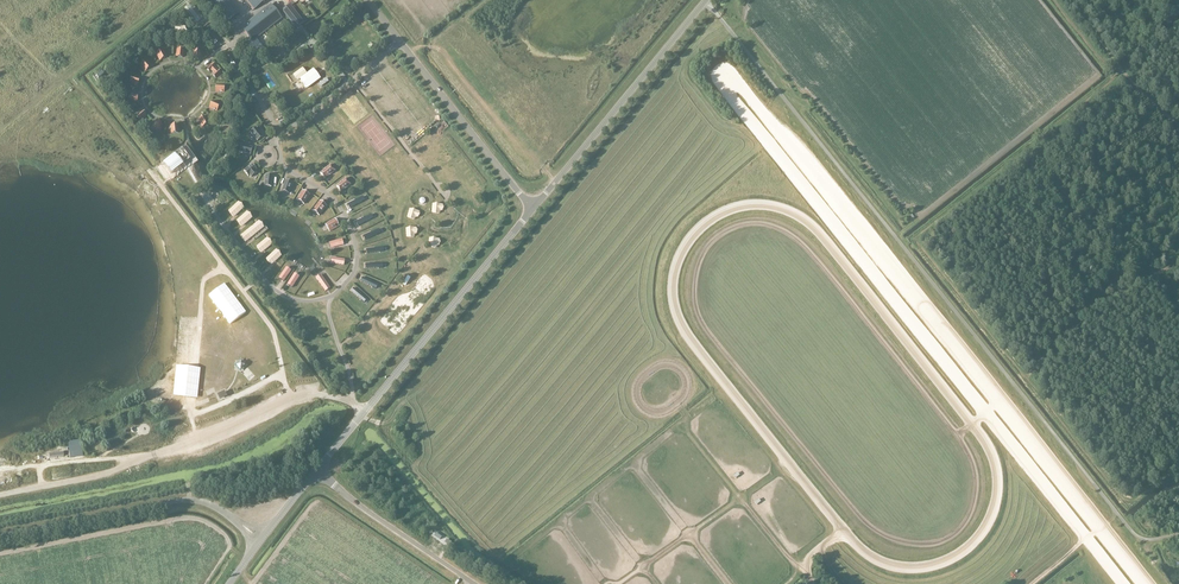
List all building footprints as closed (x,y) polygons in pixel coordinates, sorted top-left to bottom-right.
[(227,0),(212,0),(229,22),(238,14),(227,0)] [(253,10),(265,0),(245,0),(253,10)] [(293,1),(289,4),(290,4),(282,11),(297,30),(303,25),(304,23),(291,7),(295,3),(293,1)] [(186,7),(197,22),(203,17),(193,2),(186,7)] [(252,41),(281,19),(282,19),(270,4),(270,5),(243,26),(241,28),(241,27),(247,35),(249,38),(251,41),(252,42),(252,41)] [(169,26),(172,31),(177,27),(174,23),(169,26)] [(215,44),(219,41),(210,30),(206,33),(215,44)] [(176,56),(183,57),(184,49),(177,48),(176,56)] [(160,60),(166,56),(162,49),(155,53),(160,60)] [(192,58),(200,59),(201,51),(193,50),(192,58)] [(235,69),(239,66),(230,55),(226,58),(235,69)] [(145,71),(151,66),(145,59),(139,65),(145,71)] [(206,68),(216,78),(222,73),(212,63),(206,68)] [(321,78),(313,68),(307,73),(302,67),(292,74),(297,80),(299,78),(307,88),(321,78)] [(137,85),(139,78),(131,75),(129,83),(137,85)] [(326,77),(318,84),(321,87),(329,80),(326,77)] [(216,84),(215,92),(224,92),(224,84),(216,84)] [(138,101),(137,93),(128,94),(129,102),(138,101)] [(209,108),(217,111),(220,104),(212,100),(209,108)] [(147,116),(142,110),(135,115),(140,121),(147,116)] [(202,127),(209,123),(205,115),(198,119),(202,127)] [(160,131),(163,123),(155,121),(152,129),(160,131)] [(178,124),(170,125),(171,133),(178,133),(178,124)] [(255,128),(250,132),(257,141),(263,137),(255,128)] [(252,147),(241,145),(239,152),(250,154),(252,147)] [(180,170),(191,161),(184,152),(180,155),(179,153),(172,159),(173,160),(173,161),(180,170)] [(256,170),(252,164),(244,171),(248,176),(249,175),(251,177),(256,173),(255,171),(256,170)] [(329,175),(335,171),(330,165),(325,169),(320,173),(324,178),(329,175)] [(272,176),(265,175),(264,186),(271,187),(272,176)] [(350,184),(345,178),(340,183),(336,186),(341,191),(345,188),(345,189),(350,184)] [(292,183),(285,180),(281,191),(288,193),(292,183)] [(309,195),(302,191),(297,200),(304,204),(309,195)] [(361,195),(346,204),(349,208),(364,199),(361,195)] [(327,207),(320,201),(312,210),(320,216),(327,207)] [(238,202),(228,211),(233,217),(244,208),(238,202)] [(441,204),(433,203),(432,213),(440,213),(441,204)] [(418,210),(410,208),(407,217),(415,220),(418,210)] [(247,212),(236,221),(242,227),(252,218),(247,212)] [(371,212),(355,219),(357,224),(373,217),(371,212)] [(339,227),(335,219),(325,225),(330,233),(339,227)] [(258,221),(240,236),(246,242),(264,227),(258,221)] [(414,227),(406,228),(407,238),(415,237),(414,227)] [(379,228),(362,235),(364,240),(381,233),(379,228)] [(267,238),(256,246),(261,253),(272,245),(267,238)] [(438,238),(429,238),(428,247),(437,248),(438,238)] [(344,246),(343,240),(330,243),(331,250),(344,246)] [(383,246),(365,249),(366,255),(384,252),(383,246)] [(276,249),(266,258),(272,265),(282,255),(276,249)] [(344,266),(345,260),(332,258),(331,264),(344,266)] [(284,283),(292,271),(286,267),(279,279),(284,283)] [(293,289),(300,277),(294,274),(287,285),(293,289)] [(331,289),(321,275),(316,279),(326,292),(331,289)] [(378,284),(362,276),(360,281),(376,289),(378,284)] [(367,299),(354,287),(350,290),(363,303),(367,299)]
